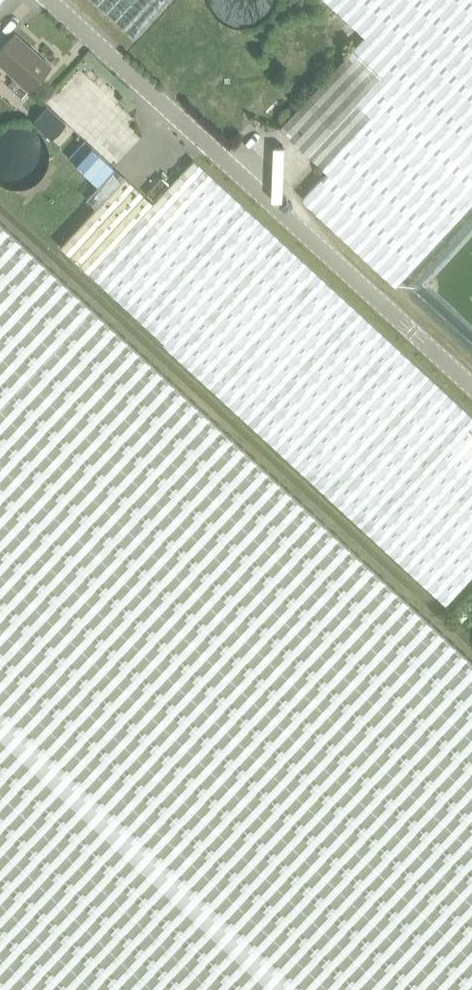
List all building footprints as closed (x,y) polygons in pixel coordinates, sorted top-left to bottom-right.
[(134,38),(169,0),(93,0),(134,38)] [(232,27),(244,29),(256,27),(267,22),(275,14),(281,3),(282,0),(208,0),(209,1),(214,12),(222,21),(232,27)] [(364,34),(352,47),(399,91),(327,171),(302,199),(382,274),(394,285),(471,201),(471,0),(327,0),(364,34)] [(346,21),(334,33),(346,44),(358,33),(357,32),(346,21)] [(0,50),(0,63),(16,77),(9,84),(22,95),(49,65),(15,34),(0,50)] [(279,126),(327,171),(399,91),(352,47),(279,126)] [(33,122),(50,139),(65,122),(47,107),(33,122)] [(38,146),(38,141),(36,136),(31,129),(28,126),(23,123),(18,121),(14,120),(8,121),(4,122),(0,124),(0,168),(3,170),(7,171),(12,172),(16,172),(22,170),(26,168),(30,165),(33,161),(36,157),(37,152),(38,147),(38,146)] [(193,159),(192,159),(152,203),(88,273),(137,320),(295,465),(445,604),(471,575),(471,418),(358,312),(193,159)] [(94,206),(58,245),(88,273),(152,203),(114,167),(85,198),(94,206)] [(76,194),(75,189),(74,184),(69,177),(65,174),(60,171),(56,170),(52,170),(44,171),(39,174),(35,176),(30,183),(29,188),(28,194),(30,202),(32,206),(35,210),(41,215),(45,216),(51,217),(59,216),(63,214),(68,211),(72,207),(74,203),(75,199),(76,194)] [(0,219),(0,989),(471,989),(471,658),(0,219)]
